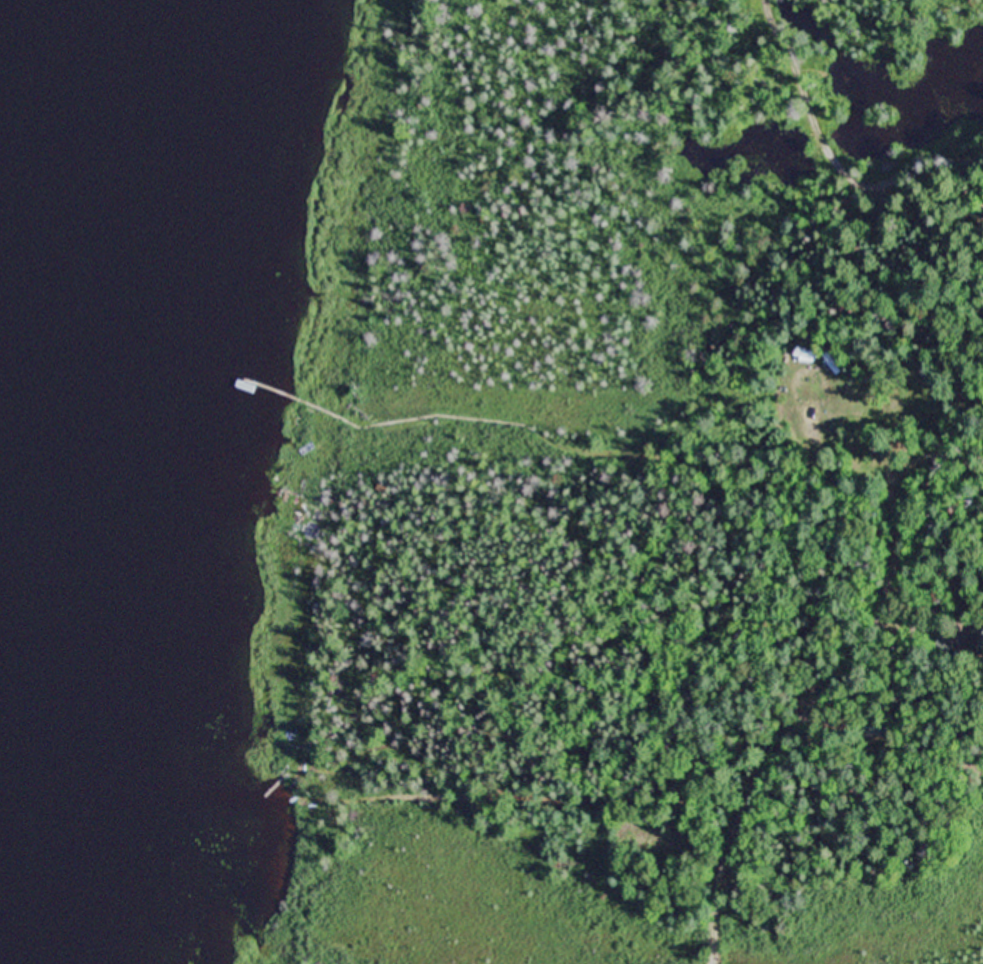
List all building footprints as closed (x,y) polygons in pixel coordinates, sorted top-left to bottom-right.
[(949,657),(948,656),(934,650),(938,643),(940,638),(943,639),(952,643),(955,644),(954,646),(953,649),(951,652),(949,657)]
